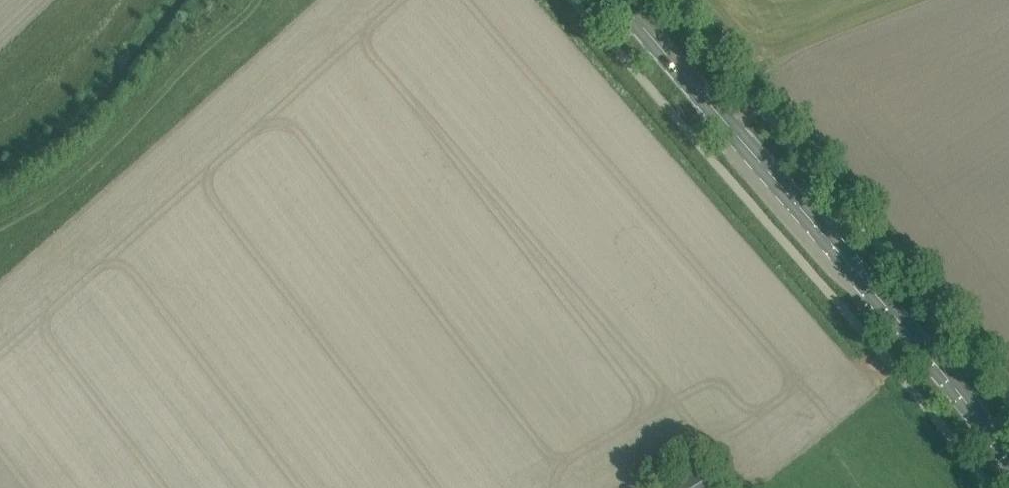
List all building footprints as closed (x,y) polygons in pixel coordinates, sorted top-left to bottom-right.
[(698,470),(670,487),(710,487),(698,470)]
